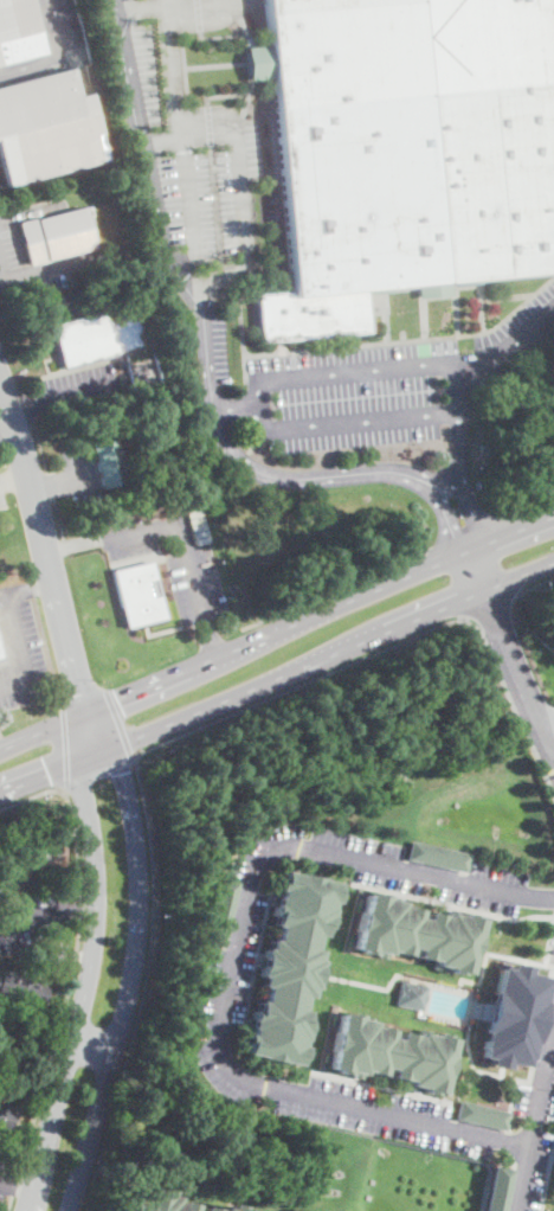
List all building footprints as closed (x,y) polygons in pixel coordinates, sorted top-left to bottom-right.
[(44,53),(0,65),(0,0),(30,0),(44,53)] [(549,0),(553,54),(553,273),(479,280),(479,284),(452,287),(452,283),(449,283),(450,296),(417,299),(416,287),(365,291),(368,332),(260,342),(256,295),(282,293),(281,277),(290,276),(271,78),(246,82),(244,47),(268,45),(263,0),(549,0)] [(6,187),(0,166),(0,87),(72,69),(79,96),(90,94),(108,161),(6,187)] [(83,207),(95,248),(47,261),(28,267),(18,223),(37,218),(37,219),(83,207)] [(69,365),(62,366),(51,323),(135,303),(146,346),(69,365)] [(125,482),(102,487),(91,443),(115,437),(125,482)] [(490,454),(479,454),(479,446),(490,444),(490,454)] [(143,623),(125,627),(112,571),(152,562),(165,617),(143,623)] [(464,871),(404,858),(408,840),(468,853),(464,871)] [(298,874),(299,872),(321,877),(321,879),(337,883),(335,890),(339,891),(336,902),(331,901),(330,906),(336,908),(334,918),(330,917),(328,927),(326,925),(323,935),(317,934),(315,948),(320,949),(317,959),(322,960),(315,987),(313,986),(310,997),(304,995),(301,1010),(307,1011),(304,1020),(308,1021),(305,1030),(310,1031),(309,1040),(302,1038),(299,1045),(304,1046),(301,1057),(298,1057),(297,1064),(281,1061),(281,1062),(260,1058),(260,1056),(243,1052),(244,1045),(241,1045),(244,1033),(249,1033),(250,1027),(249,1027),(250,1020),(249,1020),(251,1008),(255,1010),(257,999),(263,1000),(265,987),(259,986),(262,976),(258,975),(265,948),(268,948),(270,938),(276,940),(279,925),(272,924),(275,914),(272,912),(277,896),(278,896),(281,890),(276,889),(278,880),(279,880),(282,870),(298,874)] [(385,895),(385,898),(400,901),(399,905),(402,906),(404,905),(418,909),(417,917),(425,918),(426,911),(442,914),(442,915),(446,916),(446,912),(462,915),(463,911),(475,914),(474,917),(481,918),(477,935),(478,935),(475,955),(472,955),(469,972),(460,970),(460,974),(451,972),(451,968),(445,967),(445,969),(434,967),(436,960),(417,956),(419,948),(410,947),(408,954),(394,952),(394,950),(389,949),(388,957),(378,955),(379,952),(373,950),(372,954),(361,952),(361,949),(354,948),(357,930),(356,930),(360,909),(362,909),(366,892),(374,895),(374,892),(385,895)] [(536,969),(534,980),(546,982),(542,1008),(535,1007),(534,1013),(539,1013),(534,1037),(535,1037),(533,1051),(530,1051),(529,1062),(517,1059),(515,1069),(494,1064),(495,1052),(482,1050),(483,1043),(482,1043),(484,1027),(494,1029),(495,1025),(491,1024),(496,1001),(500,1001),(501,997),(492,995),(495,981),(497,981),(498,974),(513,976),(514,966),(536,969)] [(430,985),(424,1011),(397,1005),(402,979),(430,985)] [(359,1014),(359,1018),(373,1021),(373,1025),(392,1029),(391,1037),(399,1038),(400,1031),(416,1033),(414,1034),(419,1036),(420,1032),(437,1036),(437,1031),(449,1033),(447,1037),(455,1038),(451,1056),(452,1056),(447,1076),(446,1076),(443,1093),(434,1091),(434,1093),(424,1090),(425,1088),(408,1084),(410,1081),(391,1076),(392,1068),(384,1066),(381,1075),(367,1071),(368,1070),(362,1069),(361,1074),(347,1070),(346,1074),(335,1070),(335,1069),(328,1068),(331,1050),(330,1050),(340,1012),(347,1014),(348,1012),(359,1014)] [(7,1129),(0,1127),(0,1104),(13,1108),(7,1129)] [(515,1168),(506,1210),(486,1210),(497,1164),(515,1168)] [(189,1203),(188,1210),(124,1210),(127,1198),(134,1199),(134,1194),(138,1194),(141,1187),(154,1190),(155,1187),(167,1190),(166,1194),(172,1196),(170,1200),(175,1202),(176,1200),(189,1203)] [(238,1209),(250,1210),(218,1210),(219,1206),(225,1207),(226,1203),(239,1205),(238,1209)]
